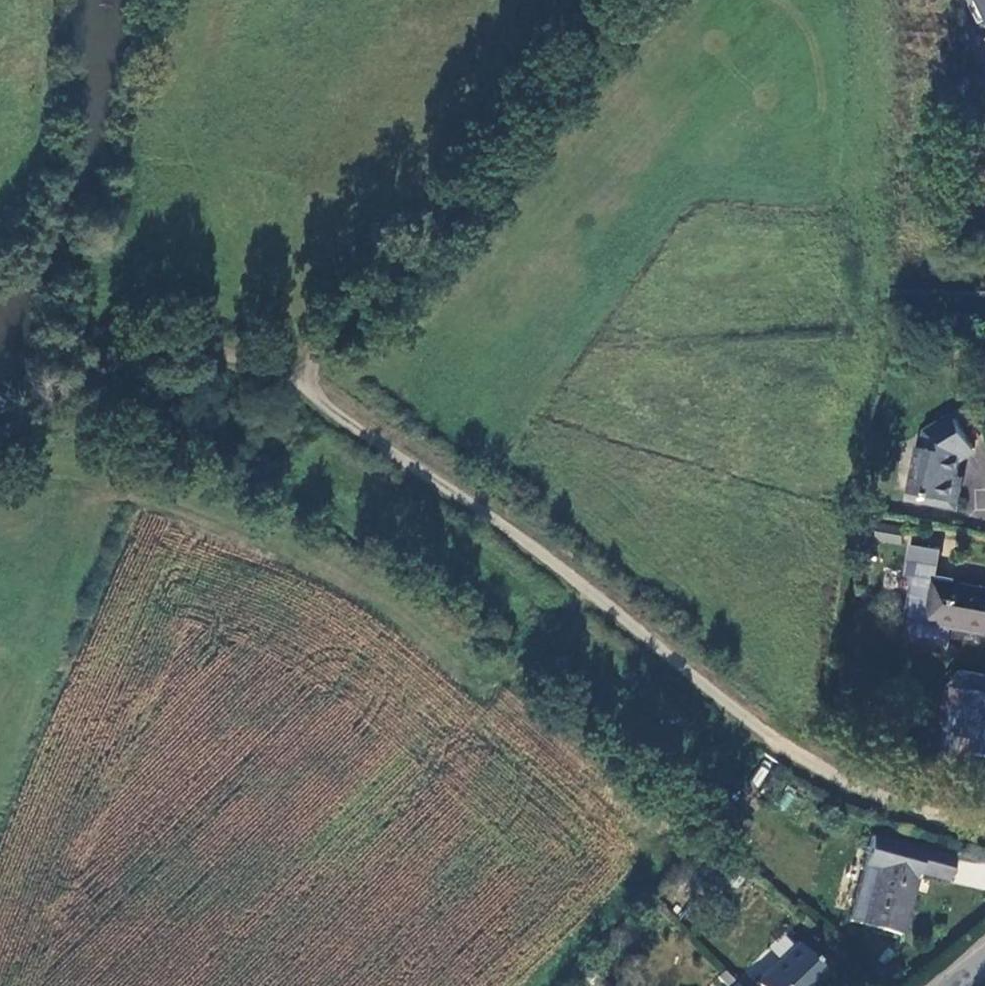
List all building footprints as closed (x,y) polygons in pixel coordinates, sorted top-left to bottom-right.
[(973,444),(955,414),(928,428),(924,444),(918,442),(909,488),(929,491),(927,499),(956,504),(960,484),(955,483),(960,452),(973,444)] [(899,524),(871,519),(868,534),(895,540),(899,524)] [(945,554),(915,548),(910,578),(917,579),(916,587),(937,591),(938,583),(939,583),(945,554)] [(939,583),(938,583),(937,591),(916,587),(910,621),(913,622),(911,632),(913,637),(917,640),(931,643),(932,639),(953,642),(955,630),(984,635),(984,591),(939,583)] [(945,751),(984,755),(984,686),(951,683),(945,751)] [(918,874),(924,852),(872,838),(847,925),(899,940),(918,874)] [(964,842),(954,881),(984,889),(984,847),(964,842)] [(953,860),(924,852),(918,874),(947,883),(953,860)] [(785,933),(770,946),(778,957),(794,944),(785,933)] [(796,944),(755,985),(756,985),(808,985),(822,972),(796,944)]
